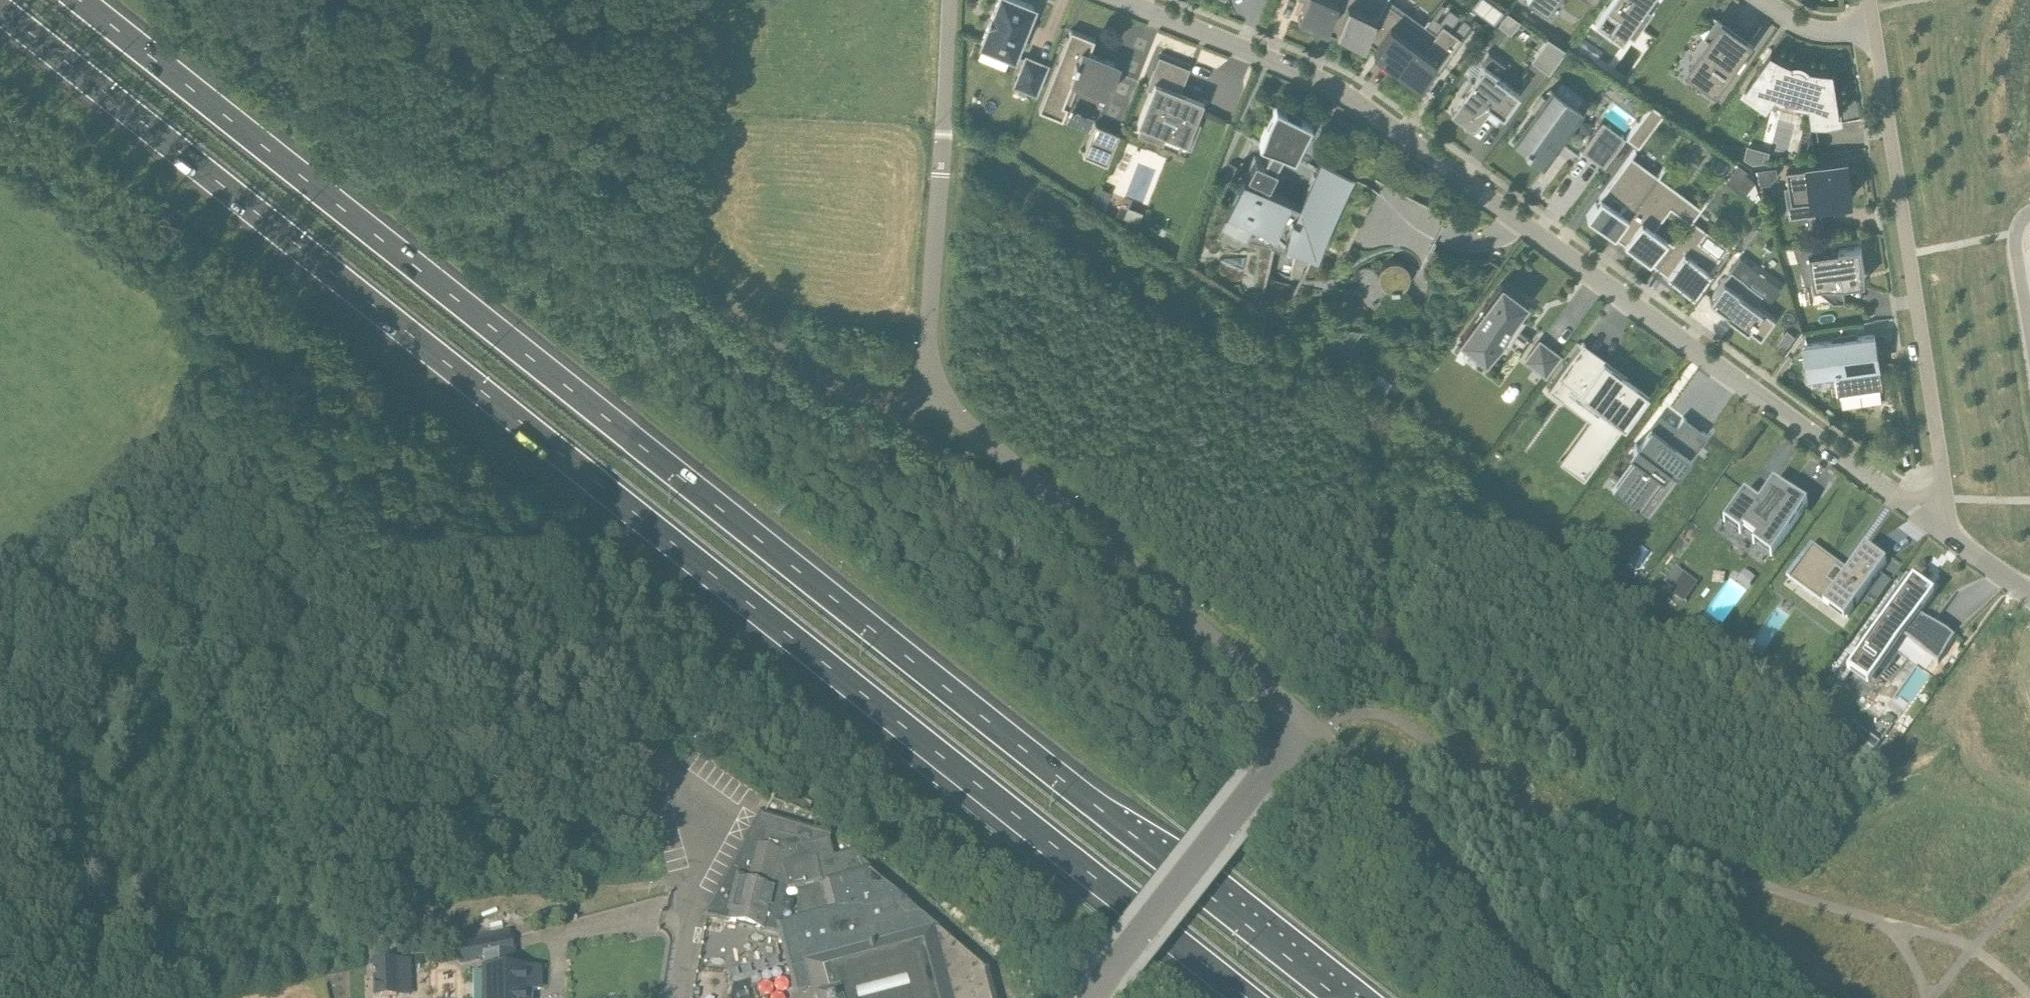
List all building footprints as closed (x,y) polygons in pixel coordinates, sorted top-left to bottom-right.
[(1034,5),(1021,0),(999,0),(982,43),(1014,56),(1034,5)] [(1324,30),(1337,0),(1307,0),(1308,0),(1299,20),(1324,30)] [(1324,30),(1339,37),(1343,29),(1365,38),(1365,39),(1386,2),(1387,0),(1385,0),(1385,1),(1382,0),(1337,0),(1324,30)] [(1507,10),(1492,0),(1483,0),(1478,8),(1499,22),(1507,10)] [(1595,8),(1601,0),(1583,0),(1595,8)] [(1652,12),(1644,7),(1649,0),(1610,0),(1595,21),(1622,40),(1626,33),(1634,39),(1652,12)] [(1386,2),(1365,39),(1383,52),(1379,58),(1393,69),(1422,29),(1430,19),(1429,18),(1422,28),(1386,2)] [(1752,43),(1713,16),(1711,17),(1725,27),(1716,41),(1711,37),(1689,69),(1719,90),(1752,43)] [(1422,29),(1393,69),(1414,84),(1426,67),(1435,73),(1468,27),(1467,26),(1460,36),(1443,23),(1433,36),(1422,29)] [(1148,24),(1146,33),(1137,30),(1135,38),(1128,36),(1119,70),(1145,77),(1158,27),(1148,24)] [(1114,64),(1115,63),(1090,53),(1095,39),(1071,30),(1039,110),(1063,120),(1068,107),(1063,105),(1076,70),(1100,79),(1098,85),(1111,90),(1118,71),(1110,68),(1112,63),(1114,64)] [(1550,73),(1566,50),(1548,37),(1532,61),(1550,73)] [(1574,38),(1573,40),(1568,47),(1581,55),(1587,46),(1574,38)] [(1772,51),(1745,90),(1767,105),(1773,96),(1778,89),(1780,89),(1786,92),(1792,94),(1799,96),(1806,97),(1812,98),(1814,108),(1815,119),(1842,115),(1837,87),(1832,88),(1830,71),(1829,69),(1823,68),(1817,68),(1811,67),(1808,69),(1807,68),(1806,66),(1804,65),(1802,64),(1800,64),(1798,64),(1795,64),(1793,65),(1792,61),(1788,60),(1783,57),(1777,54),(1772,51)] [(1195,102),(1179,96),(1190,67),(1159,55),(1146,88),(1151,90),(1138,123),(1167,135),(1166,139),(1191,149),(1201,123),(1195,121),(1202,105),(1197,103),(1199,97),(1198,97),(1195,102)] [(1036,92),(1047,65),(1026,56),(1015,84),(1036,92)] [(1519,92),(1497,76),(1499,74),(1485,64),(1473,80),(1471,79),(1471,78),(1470,77),(1458,93),(1460,94),(1460,93),(1463,95),(1451,111),(1473,128),(1490,105),(1503,115),(1519,92)] [(1578,109),(1550,89),(1549,91),(1550,91),(1545,97),(1543,95),(1532,110),(1535,112),(1515,139),(1517,140),(1514,144),(1525,152),(1525,151),(1543,164),(1544,162),(1548,156),(1551,159),(1557,150),(1554,148),(1572,123),(1569,121),(1578,109)] [(1651,104),(1626,138),(1638,147),(1663,113),(1651,104)] [(1308,186),(1300,203),(1266,187),(1268,183),(1269,184),(1277,167),(1276,167),(1283,152),(1295,158),(1303,142),(1304,143),(1309,132),(1308,131),(1311,125),(1275,107),(1272,114),(1271,113),(1265,124),(1267,124),(1259,140),(1270,146),(1263,160),(1255,156),(1246,173),(1255,177),(1253,180),(1243,175),(1240,180),(1239,180),(1228,202),(1229,203),(1226,208),(1316,253),(1321,242),(1322,243),(1328,232),(1327,231),(1355,176),(1322,159),(1315,173),(1314,172),(1308,185),(1308,186)] [(1582,150),(1604,167),(1625,138),(1603,121),(1582,150)] [(1107,165),(1120,134),(1095,124),(1083,155),(1107,165)] [(1767,161),(1770,152),(1748,145),(1744,159),(1751,163),(1767,161)] [(1630,155),(1586,215),(1614,235),(1658,175),(1630,155)] [(1789,187),(1792,204),(1815,201),(1854,195),(1849,161),(1787,171),(1789,187)] [(1748,170),(1739,164),(1730,177),(1739,183),(1748,170)] [(1778,175),(1777,168),(1758,170),(1761,187),(1771,185),(1778,175)] [(1658,175),(1614,235),(1650,262),(1667,239),(1654,229),(1670,207),(1675,210),(1686,196),(1658,175)] [(1111,191),(1098,186),(1092,201),(1104,207),(1111,191)] [(1691,219),(1656,266),(1692,293),(1719,256),(1699,241),(1707,231),(1691,219)] [(1822,252),(1821,244),(1809,245),(1810,253),(1822,252)] [(1822,252),(1810,253),(1815,287),(1816,287),(1834,300),(1846,299),(1846,297),(1843,283),(1867,279),(1861,245),(1822,252)] [(1382,271),(1383,275),(1386,279),(1389,282),(1394,284),(1398,283),(1403,282),(1406,279),(1408,275),(1409,270),(1408,266),(1406,262),(1403,259),(1399,258),(1395,257),(1391,258),(1387,260),(1385,263),(1383,267),(1382,271)] [(1731,270),(1709,299),(1712,301),(1737,319),(1763,338),(1777,319),(1756,304),(1764,294),(1731,270)] [(1518,330),(1509,323),(1526,301),(1502,283),(1461,339),(1485,357),(1499,337),(1508,344),(1518,330)] [(1291,324),(1299,330),(1304,323),(1297,317),(1291,324)] [(1304,334),(1312,339),(1317,332),(1310,327),(1304,334)] [(1796,337),(1788,331),(1779,344),(1787,349),(1796,337)] [(1831,340),(1805,344),(1810,376),(1830,373),(1833,390),(1838,390),(1839,394),(1883,387),(1880,366),(1875,333),(1858,336),(1831,340)] [(1546,375),(1560,355),(1540,341),(1525,360),(1546,375)] [(1548,389),(1562,399),(1571,387),(1602,409),(1564,461),(1561,459),(1559,461),(1584,479),(1623,425),(1624,426),(1648,393),(1626,376),(1603,359),(1603,360),(1601,363),(1582,349),(1586,344),(1583,342),(1548,389)] [(1374,378),(1388,388),(1392,383),(1378,373),(1374,378)] [(1654,429),(1651,426),(1638,444),(1636,443),(1629,452),(1634,456),(1612,486),(1633,501),(1655,472),(1662,478),(1669,468),(1676,473),(1677,475),(1691,456),(1690,454),(1706,432),(1683,415),(1667,438),(1654,429)] [(1897,455),(1904,452),(1904,449),(1902,445),(1900,444),(1893,447),(1892,450),(1894,454),(1897,455)] [(1772,557),(1806,511),(1808,507),(1792,495),(1793,494),(1784,488),(1783,489),(1774,482),(1763,497),(1768,501),(1764,506),(1745,493),(1724,522),(1725,523),(1726,521),(1741,531),(1739,533),(1741,534),(1744,530),(1756,539),(1753,543),(1754,544),(1756,542),(1772,554),(1770,556),(1772,557)] [(1812,546),(1789,576),(1792,578),(1799,569),(1818,583),(1813,591),(1827,601),(1824,606),(1844,621),(1847,617),(1886,564),(1866,549),(1848,573),(1837,589),(1828,582),(1836,570),(1811,552),(1814,548),(1812,546)] [(1883,624),(1842,679),(1845,682),(1851,674),(1869,687),(1886,663),(1890,666),(1897,657),(1896,656),(1900,651),(1909,658),(1908,659),(1917,666),(1918,664),(1931,674),(1938,664),(1955,641),(1953,640),(1952,638),(1951,638),(1942,631),(1933,625),(1932,624),(1921,616),(1923,612),(1935,596),(1930,593),(1924,588),(1907,576),(1876,618),(1883,624)] [(1892,584),(1882,577),(1868,596),(1878,603),(1892,584)] [(1675,591),(1672,595),(1684,605),(1692,594),(1680,585),(1675,591)] [(1948,671),(1943,667),(1937,676),(1942,680),(1948,671)] [(1879,743),(1867,734),(1862,740),(1874,749),(1879,743)] [(1527,791),(1541,796),(1546,783),(1532,778),(1527,791)] [(722,900),(782,906),(785,895),(834,882),(864,874),(838,857),(833,858),(829,841),(802,847),(801,840),(764,831),(760,846),(747,843),(716,900),(722,900)] [(722,900),(716,900),(707,915),(778,933),(779,930),(781,930),(798,995),(812,991),(814,997),(991,997),(984,972),(876,881),(873,877),(876,875),(860,861),(857,861),(854,853),(838,857),(864,874),(834,882),(785,895),(782,906),(722,900)] [(512,951),(509,937),(459,947),(462,961),(484,957),(484,997),(525,997),(525,969),(498,969),(498,954),(512,951)] [(377,961),(378,995),(399,995),(399,993),(399,961),(378,961),(377,961)]
